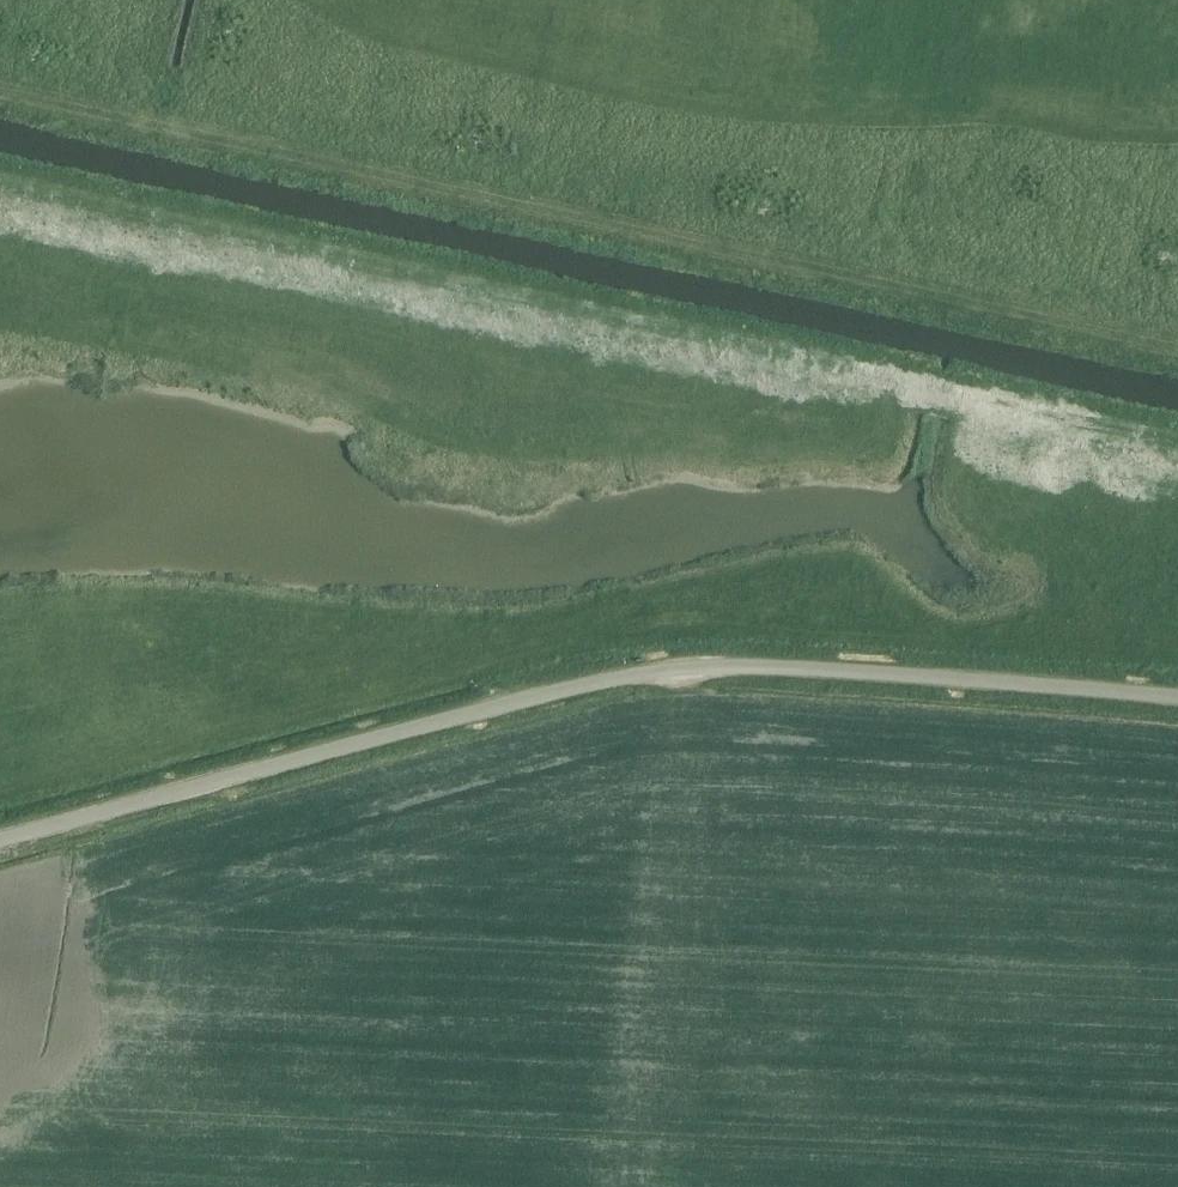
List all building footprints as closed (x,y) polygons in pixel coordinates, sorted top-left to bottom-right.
[(956,369),(946,369),(945,372),(941,371),(942,369),(935,363),(935,364),(941,369),(940,371),(945,373),(946,370),(956,369)]
